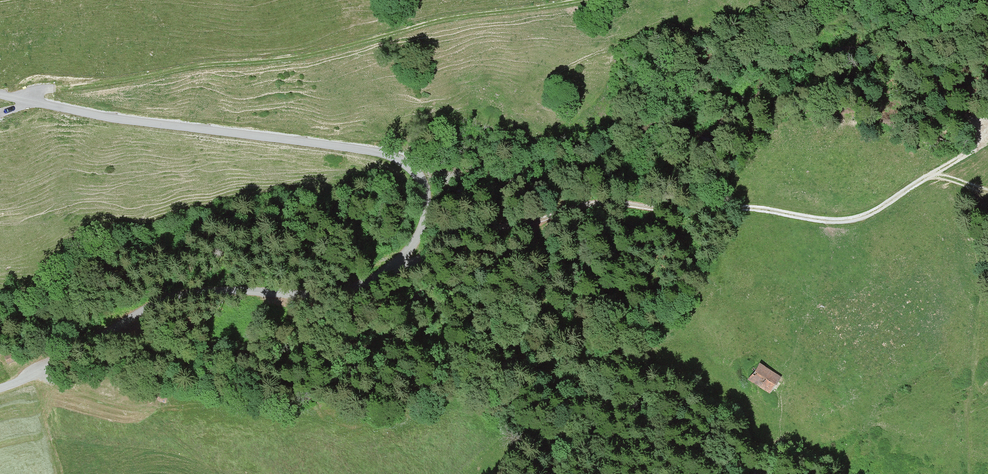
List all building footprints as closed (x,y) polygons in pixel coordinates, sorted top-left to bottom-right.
[(784,379),(764,364),(752,380),(772,395),(784,379)]
